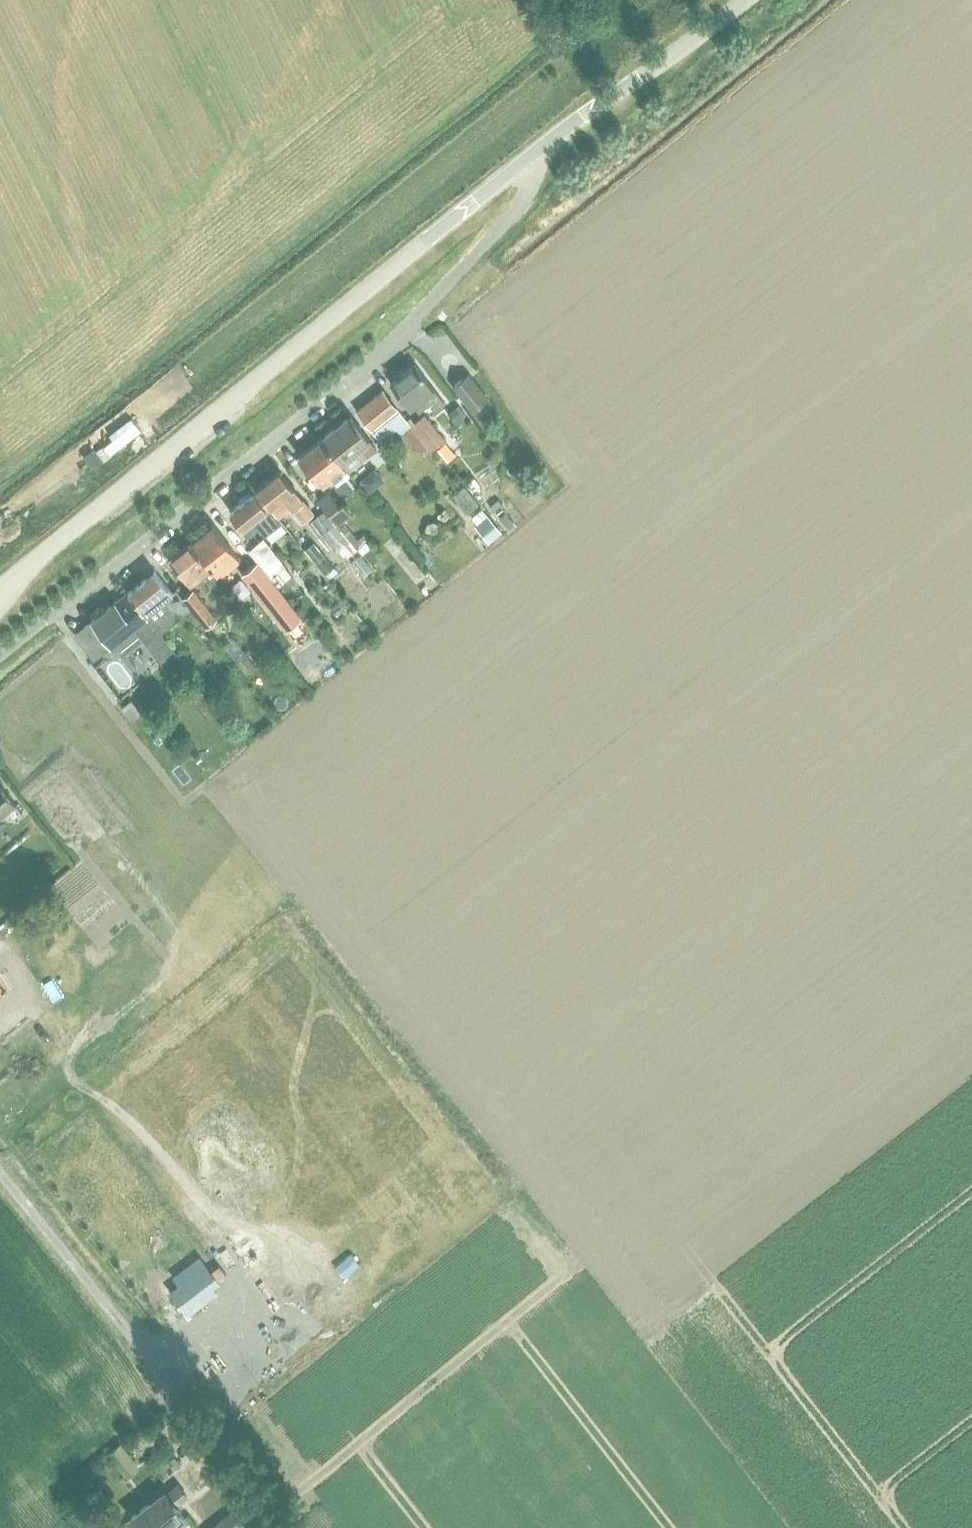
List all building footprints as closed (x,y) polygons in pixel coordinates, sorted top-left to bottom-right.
[(426,405),(421,398),(424,395),(436,410),(445,403),(415,364),(392,382),(410,406),(414,404),(419,410),(426,405)] [(451,386),(471,412),(487,400),(468,374),(451,386)] [(425,450),(427,453),(435,447),(432,443),(431,444),(414,422),(410,425),(383,389),(358,409),(373,429),(382,440),(396,428),(418,456),(425,450)] [(115,424),(100,433),(105,442),(139,423),(130,407),(111,417),(115,424)] [(425,414),(414,422),(431,444),(432,443),(435,447),(444,440),(425,414)] [(350,415),(323,437),(347,468),(350,465),(345,457),(360,446),(367,456),(377,448),(369,438),(369,439),(350,415)] [(347,468),(323,437),(299,456),(323,487),(347,468)] [(365,478),(380,470),(374,459),(359,466),(365,478)] [(257,489),(275,513),(278,516),(292,505),(304,519),(313,512),(280,471),(257,489)] [(465,486),(452,498),(466,514),(480,503),(465,486)] [(259,527),(265,535),(282,522),(278,516),(275,513),(273,515),(254,491),(230,510),(249,534),(259,527)] [(327,492),(318,499),(337,523),(337,522),(350,511),(342,501),(337,505),(327,492)] [(307,524),(318,538),(337,523),(318,499),(315,501),(323,511),(307,524)] [(352,514),(350,511),(337,522),(358,547),(368,539),(363,533),(356,539),(342,522),(352,514)] [(487,514),(475,525),(489,542),(502,531),(487,514)] [(337,523),(318,538),(327,548),(332,544),(344,559),(358,547),(337,522),(337,523)] [(192,541),(213,568),(217,572),(238,556),(213,524),(192,541)] [(411,573),(419,566),(386,529),(378,536),(411,573)] [(261,537),(249,547),(272,576),(284,566),(261,537)] [(213,568),(192,541),(170,558),(191,585),(213,568)] [(316,545),(308,551),(327,573),(334,567),(316,545)] [(258,561),(242,573),(286,630),(302,617),(258,561)] [(155,570),(129,591),(146,613),(147,614),(160,631),(161,632),(176,620),(191,608),(183,597),(183,598),(176,589),(173,592),(168,586),(167,586),(155,570)] [(191,608),(207,628),(216,620),(192,590),(183,597),(191,608)] [(146,613),(129,591),(77,633),(95,656),(104,649),(104,650),(116,640),(118,644),(137,629),(162,660),(175,650),(160,631),(147,614),(146,613)] [(334,640),(355,628),(343,609),(323,621),(334,640)] [(283,638),(289,646),(308,631),(302,623),(283,638)] [(312,629),(288,648),(297,660),(321,641),(312,629)] [(233,637),(224,645),(237,661),(246,654),(233,637)] [(246,654),(237,661),(247,674),(256,666),(246,654)] [(17,804),(0,783),(0,817),(17,804)] [(114,1434),(105,1440),(124,1465),(132,1459),(114,1434)] [(187,1495),(179,1485),(152,1506),(149,1502),(132,1516),(141,1527),(156,1527),(160,1525),(162,1527),(168,1527),(185,1515),(176,1504),(187,1495)] [(211,1527),(256,1527),(251,1521),(239,1506),(211,1527)]
